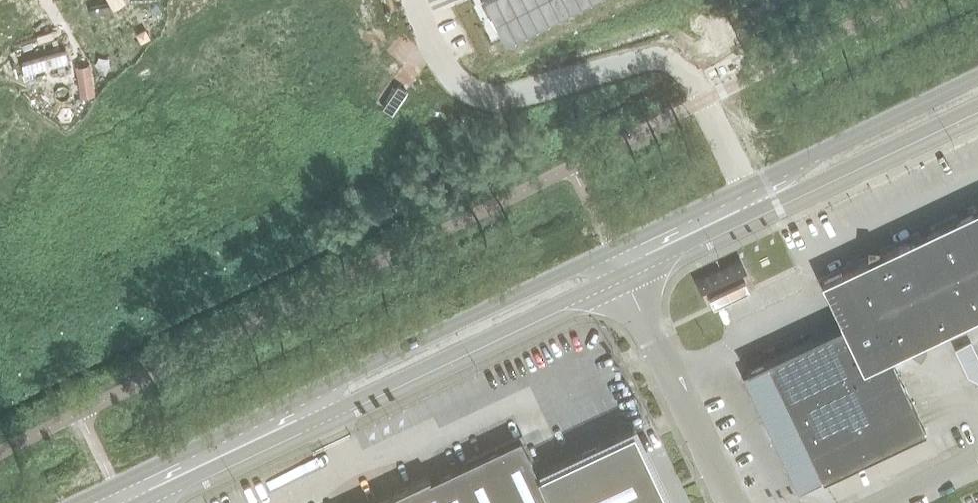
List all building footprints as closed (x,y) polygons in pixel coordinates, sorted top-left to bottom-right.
[(504,38),(582,0),(485,0),(504,38)] [(745,370),(746,372),(767,362),(792,416),(769,427),(774,438),(798,427),(823,480),(925,431),(889,356),(908,347),(922,335),(925,339),(938,333),(977,314),(977,207),(897,246),(821,282),(821,283),(841,325),(745,370)] [(633,430),(538,475),(537,475),(520,438),(465,464),(429,481),(427,478),(429,477),(429,476),(372,502),(668,502),(633,430)]
